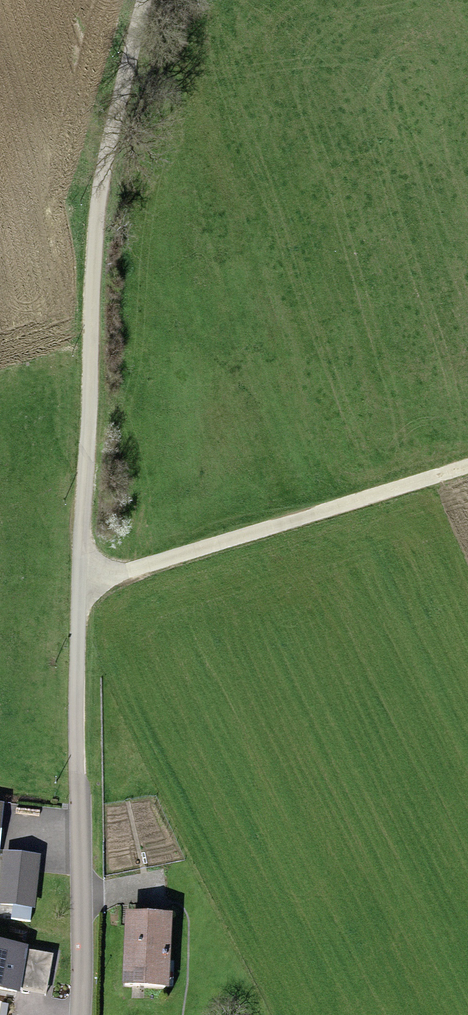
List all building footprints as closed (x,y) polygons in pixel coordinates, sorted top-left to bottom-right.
[(0,904),(0,905),(32,909),(38,856),(6,853),(0,904)] [(126,920),(124,989),(169,990),(171,921),(126,920)] [(18,992),(22,964),(51,969),(53,954),(25,949),(26,945),(0,940),(0,989),(18,992)] [(22,964),(18,992),(46,997),(51,969),(22,964)]
